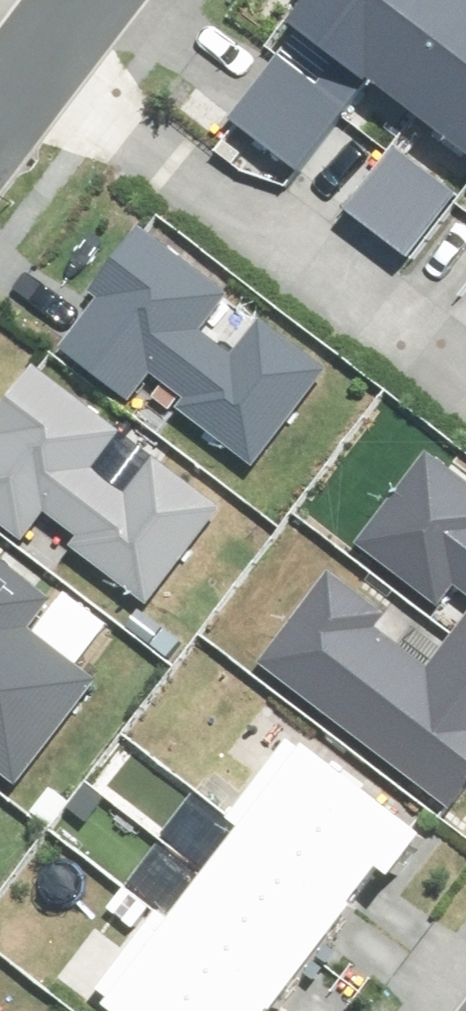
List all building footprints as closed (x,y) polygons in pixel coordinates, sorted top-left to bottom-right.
[(384,59),(429,0),(304,0),(293,14),(372,74),(384,59)] [(426,91),(465,38),(465,0),(429,0),(384,59),(426,91)] [(465,122),(465,38),(426,91),(465,122)] [(296,164),(346,104),(284,52),(234,113),(296,164)] [(408,249),(455,192),(401,149),(355,206),(408,249)] [(87,282),(51,328),(114,377),(126,361),(236,449),(306,362),(116,212),(70,269),(87,282)] [(2,523),(14,508),(124,595),(194,508),(4,358),(0,363),(0,522),(2,523)] [(242,629),(445,784),(465,757),(465,450),(416,413),(341,512),(425,576),(443,553),(462,567),(419,623),(376,590),(382,582),(317,532),(242,629)] [(0,561),(0,769),(88,658),(28,612),(42,594),(0,561)] [(429,831),(300,731),(241,806),(255,816),(360,898),(393,857),(403,865),(429,831)] [(360,898),(255,816),(213,870),(319,952),(360,898)] [(319,952),(213,870),(178,914),(284,996),(319,952)] [(164,904),(99,987),(130,1010),(272,1010),(284,996),(164,904)]
